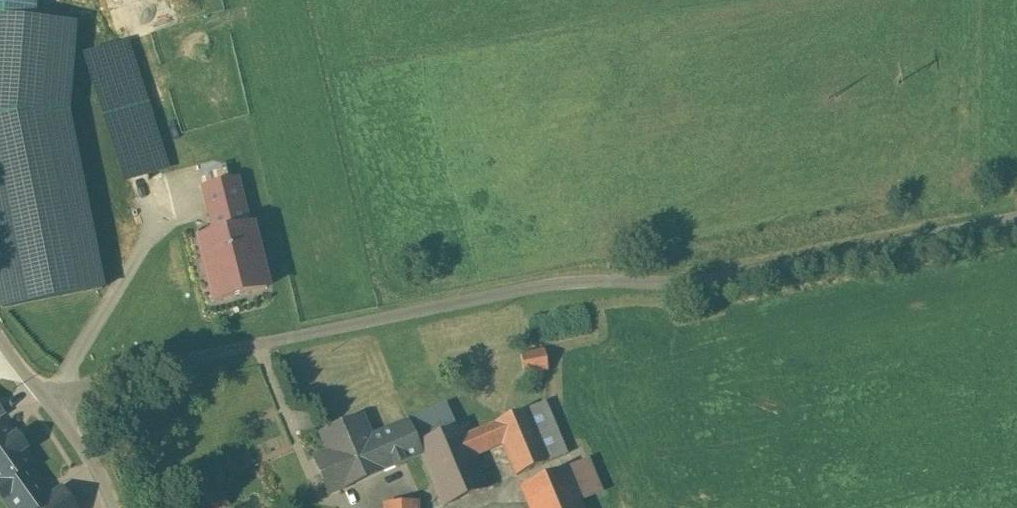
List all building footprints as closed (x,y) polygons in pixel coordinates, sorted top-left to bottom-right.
[(36,17),(37,0),(0,0),(0,14),(36,17)] [(0,15),(0,307),(0,309),(106,288),(71,112),(75,24),(0,15)] [(122,42),(86,53),(125,177),(162,165),(122,42)] [(240,178),(201,188),(213,234),(251,225),(240,178)] [(213,234),(195,238),(211,305),(271,291),(255,224),(251,225),(213,234)] [(544,349),(521,354),(525,374),(548,370),(544,349)] [(408,423),(421,454),(443,506),(488,487),(474,454),(503,442),(516,474),(566,454),(544,402),(466,435),(462,426),(454,429),(445,407),(408,423)] [(329,492),(421,454),(408,423),(371,438),(362,417),(322,434),(329,451),(314,457),(329,492)] [(11,507),(39,507),(42,506),(52,499),(51,496),(29,466),(32,464),(22,451),(24,449),(16,436),(13,438),(3,425),(0,427),(0,493),(11,507)] [(522,487),(531,507),(583,507),(579,500),(601,491),(588,459),(522,487)] [(52,499),(42,506),(44,507),(74,507),(61,489),(51,496),(52,499)]
